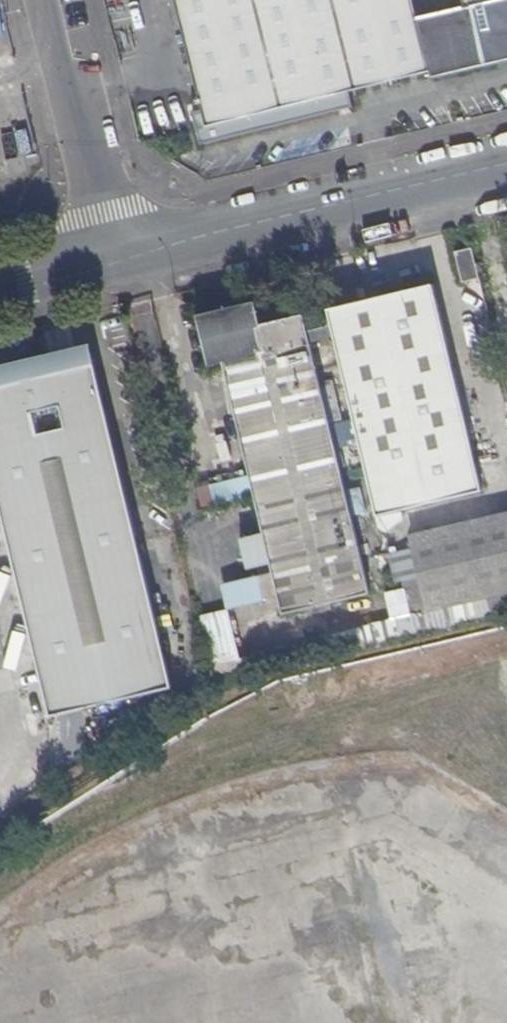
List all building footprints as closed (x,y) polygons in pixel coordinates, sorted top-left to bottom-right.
[(206,113),(196,115),(203,148),(343,113),(339,96),(485,59),(488,65),(506,60),(506,0),(178,0),(206,113)] [(464,284),(480,280),(473,250),(456,255),(464,284)] [(439,286),(334,310),(383,515),(488,491),(439,286)] [(291,615),(376,594),(308,315),(262,325),(256,304),(207,317),(218,362),(229,360),(251,451),(269,528),(254,532),(261,561),(277,557),(286,597),(291,615)] [(98,358),(0,381),(0,473),(56,705),(175,675),(98,358)] [(269,528),(251,451),(236,455),(254,532),(269,528)] [(498,621),(506,619),(506,515),(417,537),(426,578),(409,583),(417,615),(493,597),(498,621)] [(270,601),(286,597),(277,557),(261,561),(270,601)]
